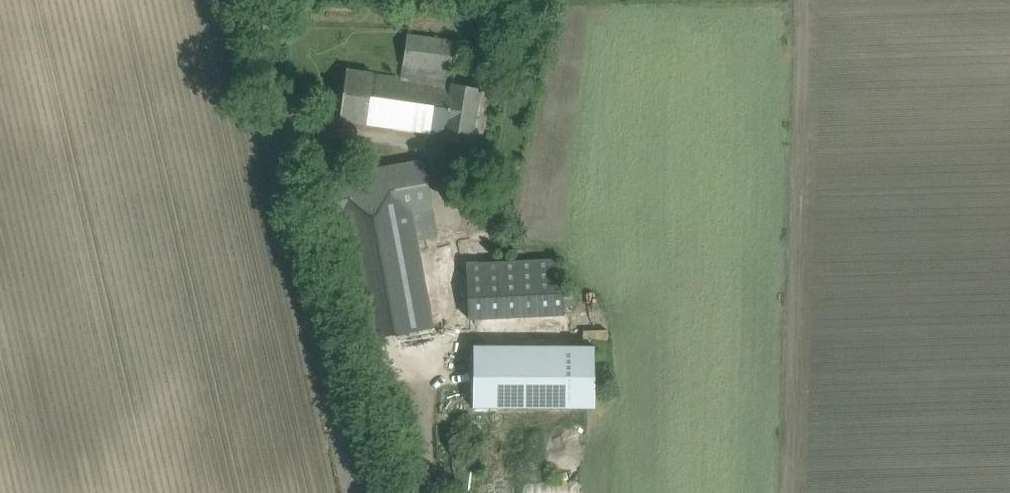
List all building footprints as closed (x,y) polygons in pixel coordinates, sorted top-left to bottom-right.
[(452,84),(458,42),(407,35),(402,77),(368,73),(349,70),(340,120),(443,134),(442,139),(471,144),(481,89),(452,84)] [(464,231),(437,236),(423,160),(326,177),(356,341),(433,328),(433,325),(468,319),(466,264),(464,231)] [(468,319),(564,314),(562,260),(466,264),(468,319)] [(473,346),(473,408),(593,408),(593,346),(473,346)]
